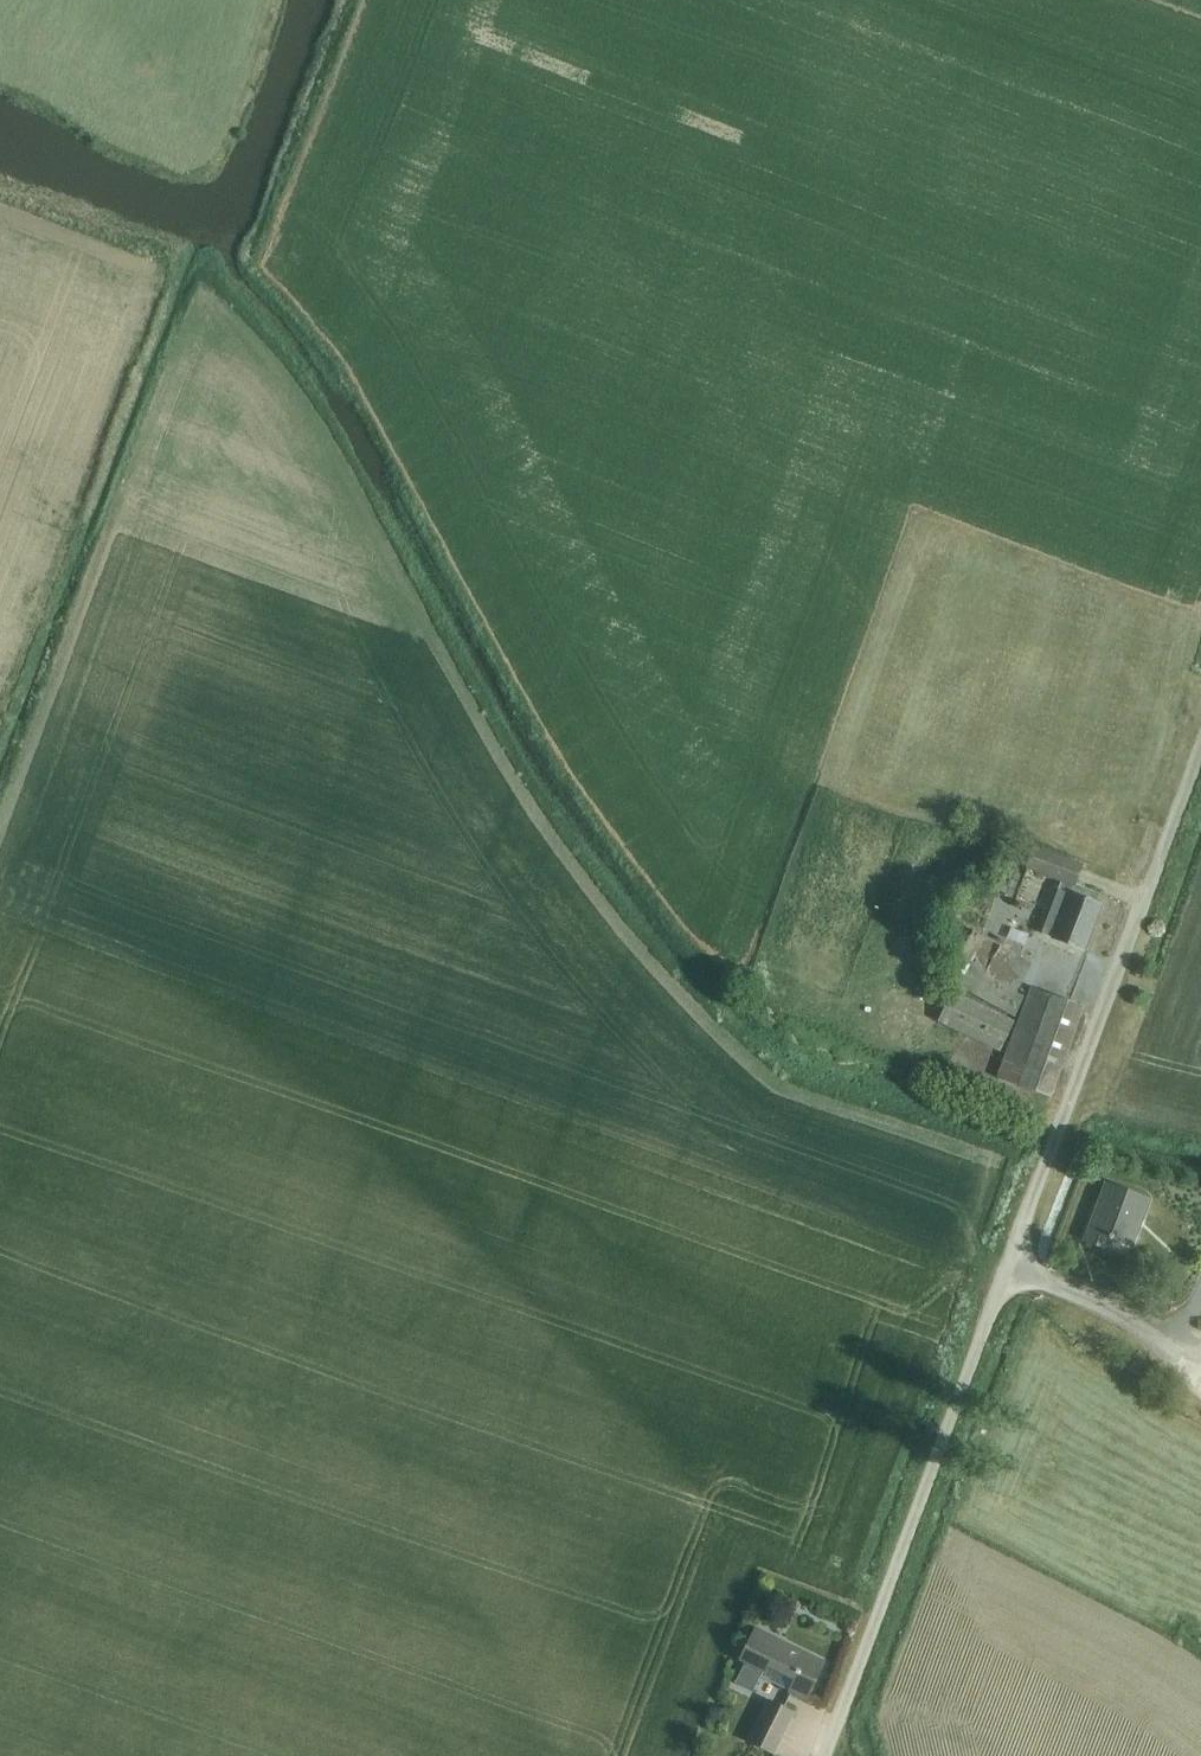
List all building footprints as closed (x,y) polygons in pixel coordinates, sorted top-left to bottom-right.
[(1035,849),(1028,868),(1062,881),(1042,934),(1085,951),(1101,907),(1096,904),(1099,895),(1074,885),(1081,867),(1035,849)] [(1016,1015),(1027,993),(1020,989),(1036,960),(1004,941),(988,970),(968,958),(955,980),(1016,1015)] [(1030,988),(997,1079),(1051,1098),(1083,1007),(1030,988)] [(951,994),(938,1023),(998,1052),(1012,1023),(951,994)] [(1149,1200),(1107,1184),(1085,1242),(1107,1250),(1112,1239),(1132,1247),(1149,1200)] [(756,1630),(741,1660),(763,1671),(760,1677),(806,1700),(824,1664),(756,1630)] [(769,1700),(748,1743),(773,1755),(794,1713),(769,1700)]
